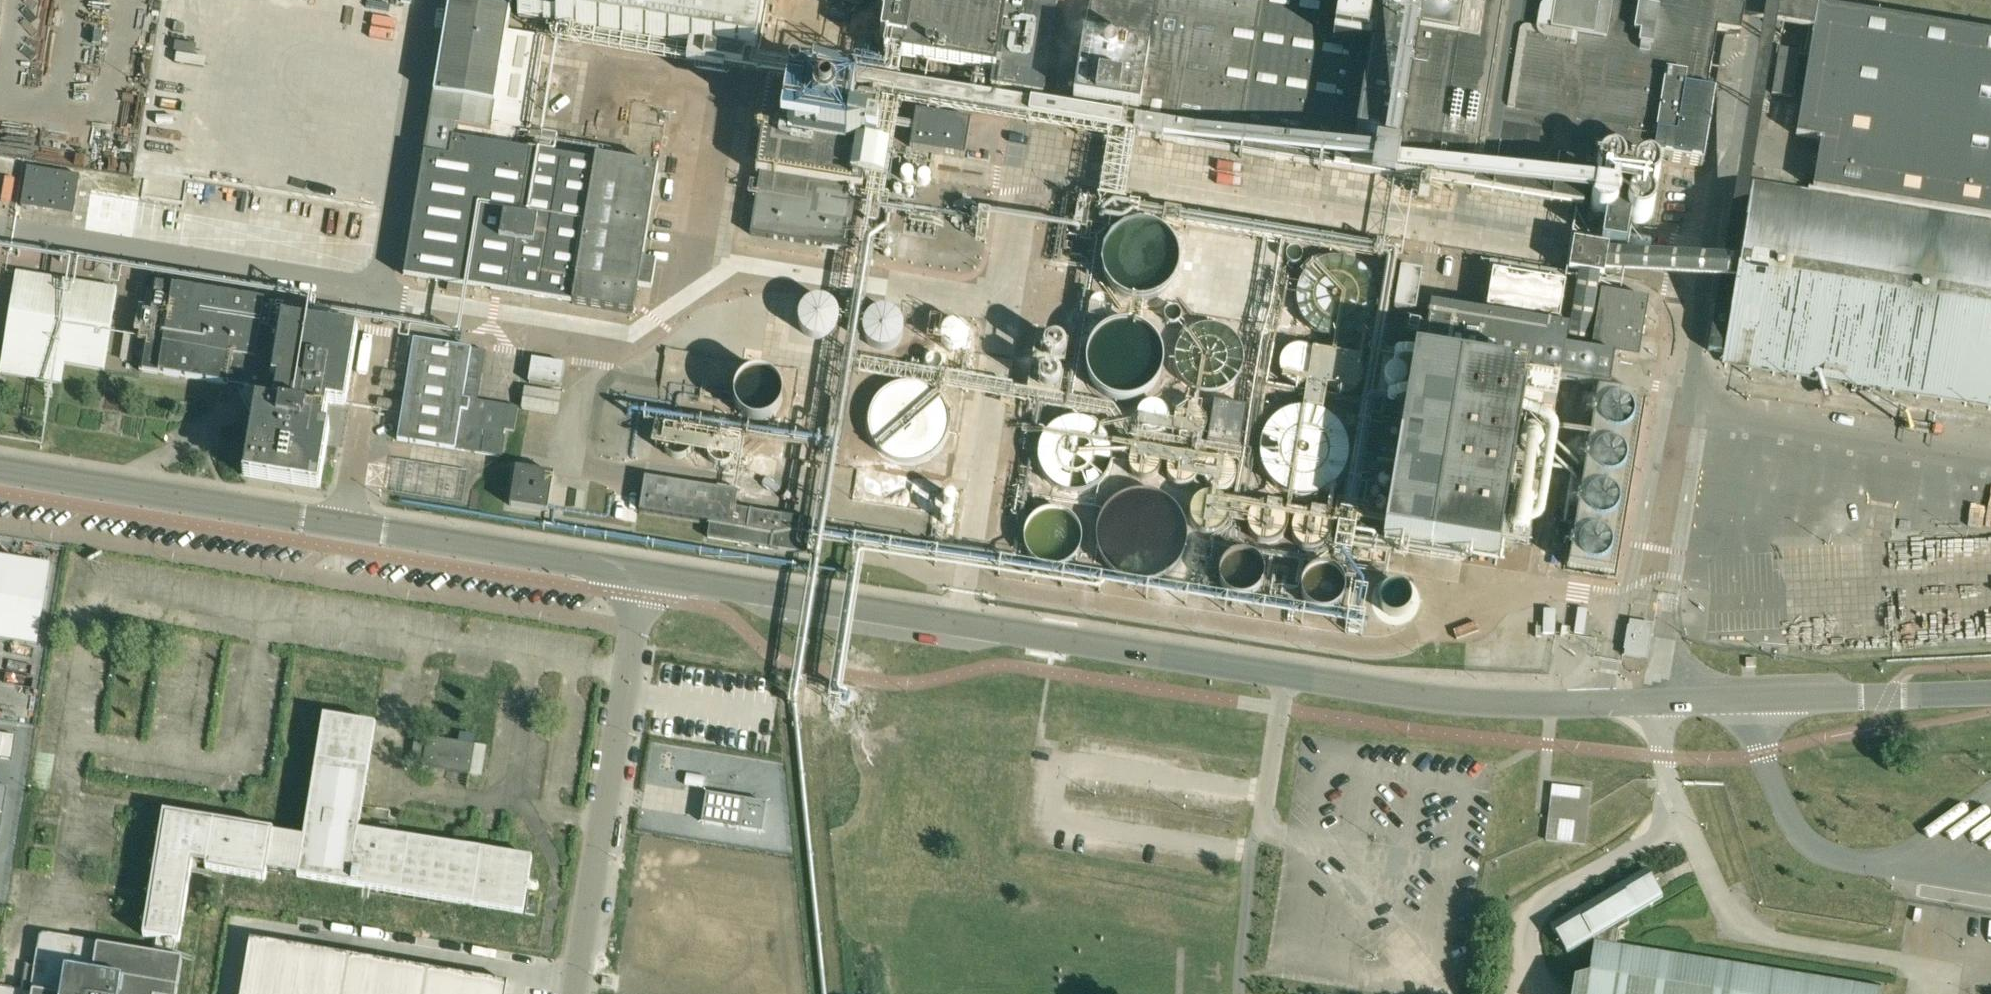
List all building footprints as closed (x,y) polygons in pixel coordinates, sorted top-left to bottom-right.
[(508,31),(512,7),(513,7),(513,5),(514,5),(514,0),(451,0),(426,153),(425,153),(405,276),(573,303),(573,304),(634,314),(638,289),(652,291),(657,264),(643,262),(658,168),(597,158),(598,148),(577,144),(575,159),(516,150),(520,129),(531,131),(548,38),(508,31)] [(519,17),(537,20),(536,27),(556,30),(557,26),(756,59),(757,55),(881,75),(884,56),(887,56),(888,53),(902,56),(902,59),(905,59),(903,69),(920,72),(920,73),(921,74),(921,75),(922,75),(923,75),(924,75),(924,74),(925,73),(925,72),(924,71),(923,70),(922,70),(923,62),(925,62),(926,61),(948,65),(948,66),(950,66),(950,65),(972,69),(975,70),(975,69),(991,71),(990,74),(993,75),(990,90),(1043,99),(1047,77),(1046,77),(1059,0),(522,0),(519,17)] [(1084,43),(1071,124),(1130,134),(1122,187),(1564,259),(1573,205),(1584,138),(1652,149),(1651,159),(1703,167),(1715,95),(1706,93),(1714,45),(1737,49),(1742,18),(1719,14),(1721,0),(1091,0),(1084,43)] [(1990,168),(1990,34),(1818,5),(1818,6),(1788,1),(1785,15),(1815,20),(1796,136),(1990,168)] [(1773,94),(1793,97),(1801,51),(1780,48),(1773,94)] [(877,99),(763,80),(754,130),(759,131),(752,172),(760,173),(860,189),(863,190),(864,183),(866,183),(871,157),(868,157),(870,145),(858,143),(861,125),(873,127),(877,99)] [(965,156),(971,119),(916,110),(910,147),(965,156)] [(1796,136),(1795,147),(1818,151),(1810,196),(1990,225),(1990,168),(1796,136)] [(1611,149),(1609,158),(1625,160),(1626,151),(1611,149)] [(80,175),(28,167),(22,206),(74,214),(80,175)] [(850,251),(860,189),(760,173),(751,234),(850,251)] [(1810,196),(1805,195),(1806,186),(1804,186),(1803,194),(1781,191),(1782,182),(1780,182),(1779,190),(1757,187),(1758,178),(1756,178),(1755,186),(1754,186),(1748,225),(1745,225),(1739,263),(1741,263),(1739,277),(1709,272),(1581,251),(1576,279),(1568,329),(1432,307),(1424,358),(1555,379),(1583,384),(1600,283),(1601,277),(1705,295),(1736,300),(1725,368),(1727,368),(1728,360),(1750,363),(1749,372),(1751,372),(1752,364),(1774,367),(1773,375),(1775,376),(1776,367),(1798,371),(1797,379),(1799,380),(1800,371),(1822,375),(1821,383),(1823,384),(1824,375),(1846,379),(1845,387),(1847,388),(1848,379),(1870,383),(1869,391),(1871,391),(1872,383),(1894,387),(1893,395),(1895,395),(1896,387),(1918,391),(1917,399),(1919,399),(1920,391),(1942,395),(1941,403),(1943,403),(1944,395),(1966,398),(1965,407),(1967,407),(1968,399),(1990,402),(1989,411),(1990,411),(1990,408),(1990,225),(1810,196)] [(1486,294),(1510,298),(1509,302),(1520,304),(1521,300),(1554,305),(1558,281),(1549,280),(1549,279),(1525,275),(1525,276),(1514,274),(1514,273),(1490,269),(1486,294)] [(1422,273),(1401,270),(1395,310),(1416,313),(1422,273)] [(18,272),(1,373),(62,383),(65,363),(104,369),(118,288),(18,272)] [(285,304),(155,283),(150,311),(144,310),(139,341),(145,342),(140,370),(250,388),(258,403),(248,461),(254,462),(251,476),(314,487),(316,472),(322,473),(329,429),(323,428),(329,397),(326,394),(323,393),(324,386),(348,390),(355,344),(350,344),(352,329),(289,319),(289,321),(282,320),(285,304)] [(1601,292),(1591,351),(1639,359),(1649,300),(1601,292)] [(415,339),(399,440),(501,456),(506,430),(515,432),(519,408),(487,403),(486,412),(470,409),(471,400),(465,399),(469,370),(483,372),(486,351),(415,339)] [(1555,379),(1424,358),(1415,356),(1400,449),(1397,465),(1385,537),(1432,545),(1432,544),(1499,555),(1523,408),(1555,413),(1558,389),(1554,389),(1555,379)] [(533,358),(529,382),(562,387),(566,363),(533,358)] [(1564,570),(1617,579),(1648,394),(1595,385),(1564,570)] [(560,394),(526,389),(522,409),(557,415),(560,394)] [(1208,443),(1241,448),(1248,408),(1215,402),(1208,443)] [(1045,408),(1044,416),(1054,418),(1055,410),(1045,408)] [(1397,465),(1400,449),(1380,446),(1378,462),(1397,465)] [(548,512),(554,474),(516,468),(510,506),(548,512)] [(711,522),(709,537),(809,554),(814,520),(736,507),(739,492),(738,492),(738,489),(720,486),(719,489),(646,477),(640,511),(711,522)] [(37,645),(50,565),(0,557),(0,639),(37,645)] [(1629,627),(1625,651),(1629,652),(1628,657),(1642,660),(1647,630),(1629,627)] [(159,938),(177,941),(181,942),(194,863),(208,865),(207,869),(267,879),(268,870),(299,875),(299,876),(525,913),(534,858),(360,830),(364,805),(377,724),(325,716),(305,838),(274,833),(275,830),(165,812),(145,936),(159,938)] [(461,742),(475,744),(477,735),(462,733),(461,742)] [(0,755),(0,758),(11,760),(15,737),(3,735),(0,755)] [(429,736),(424,766),(472,774),(477,744),(429,736)] [(1547,836),(1547,841),(1585,845),(1589,808),(1590,801),(1552,797),(1547,836)] [(711,831),(706,860),(766,869),(771,841),(711,831)] [(1882,984),(1617,942),(1619,931),(1630,924),(1627,920),(1663,898),(1655,884),(1647,872),(1622,887),(1621,884),(1575,911),(1577,913),(1552,928),(1559,940),(1568,955),(1594,940),(1595,941),(1589,975),(1575,980),(1573,993),(1880,993),(1882,984)] [(177,941),(159,938),(158,940),(156,940),(154,951),(157,951),(156,954),(71,940),(66,939),(40,957),(39,963),(39,965),(27,963),(23,988),(0,984),(0,993),(178,993),(184,960),(183,959),(175,957),(175,955),(178,955),(180,944),(177,943),(177,941)] [(251,939),(244,979),(264,983),(271,942),(251,939)] [(271,942),(264,983),(284,986),(291,946),(271,942)] [(291,946),(284,986),(304,989),(311,949),(291,946)] [(303,993),(344,993),(350,956),(311,949),(304,989),(303,993)] [(344,993),(384,993),(390,963),(350,956),(344,993)] [(384,993),(425,993),(429,969),(390,963),(384,993)] [(425,993),(445,993),(449,973),(429,969),(425,993)] [(445,993),(465,993),(468,976),(449,973),(445,993)] [(465,993),(506,993),(508,983),(468,976),(465,993)] [(242,993),(303,993),(304,989),(284,986),(264,983),(244,979),(242,993)]
